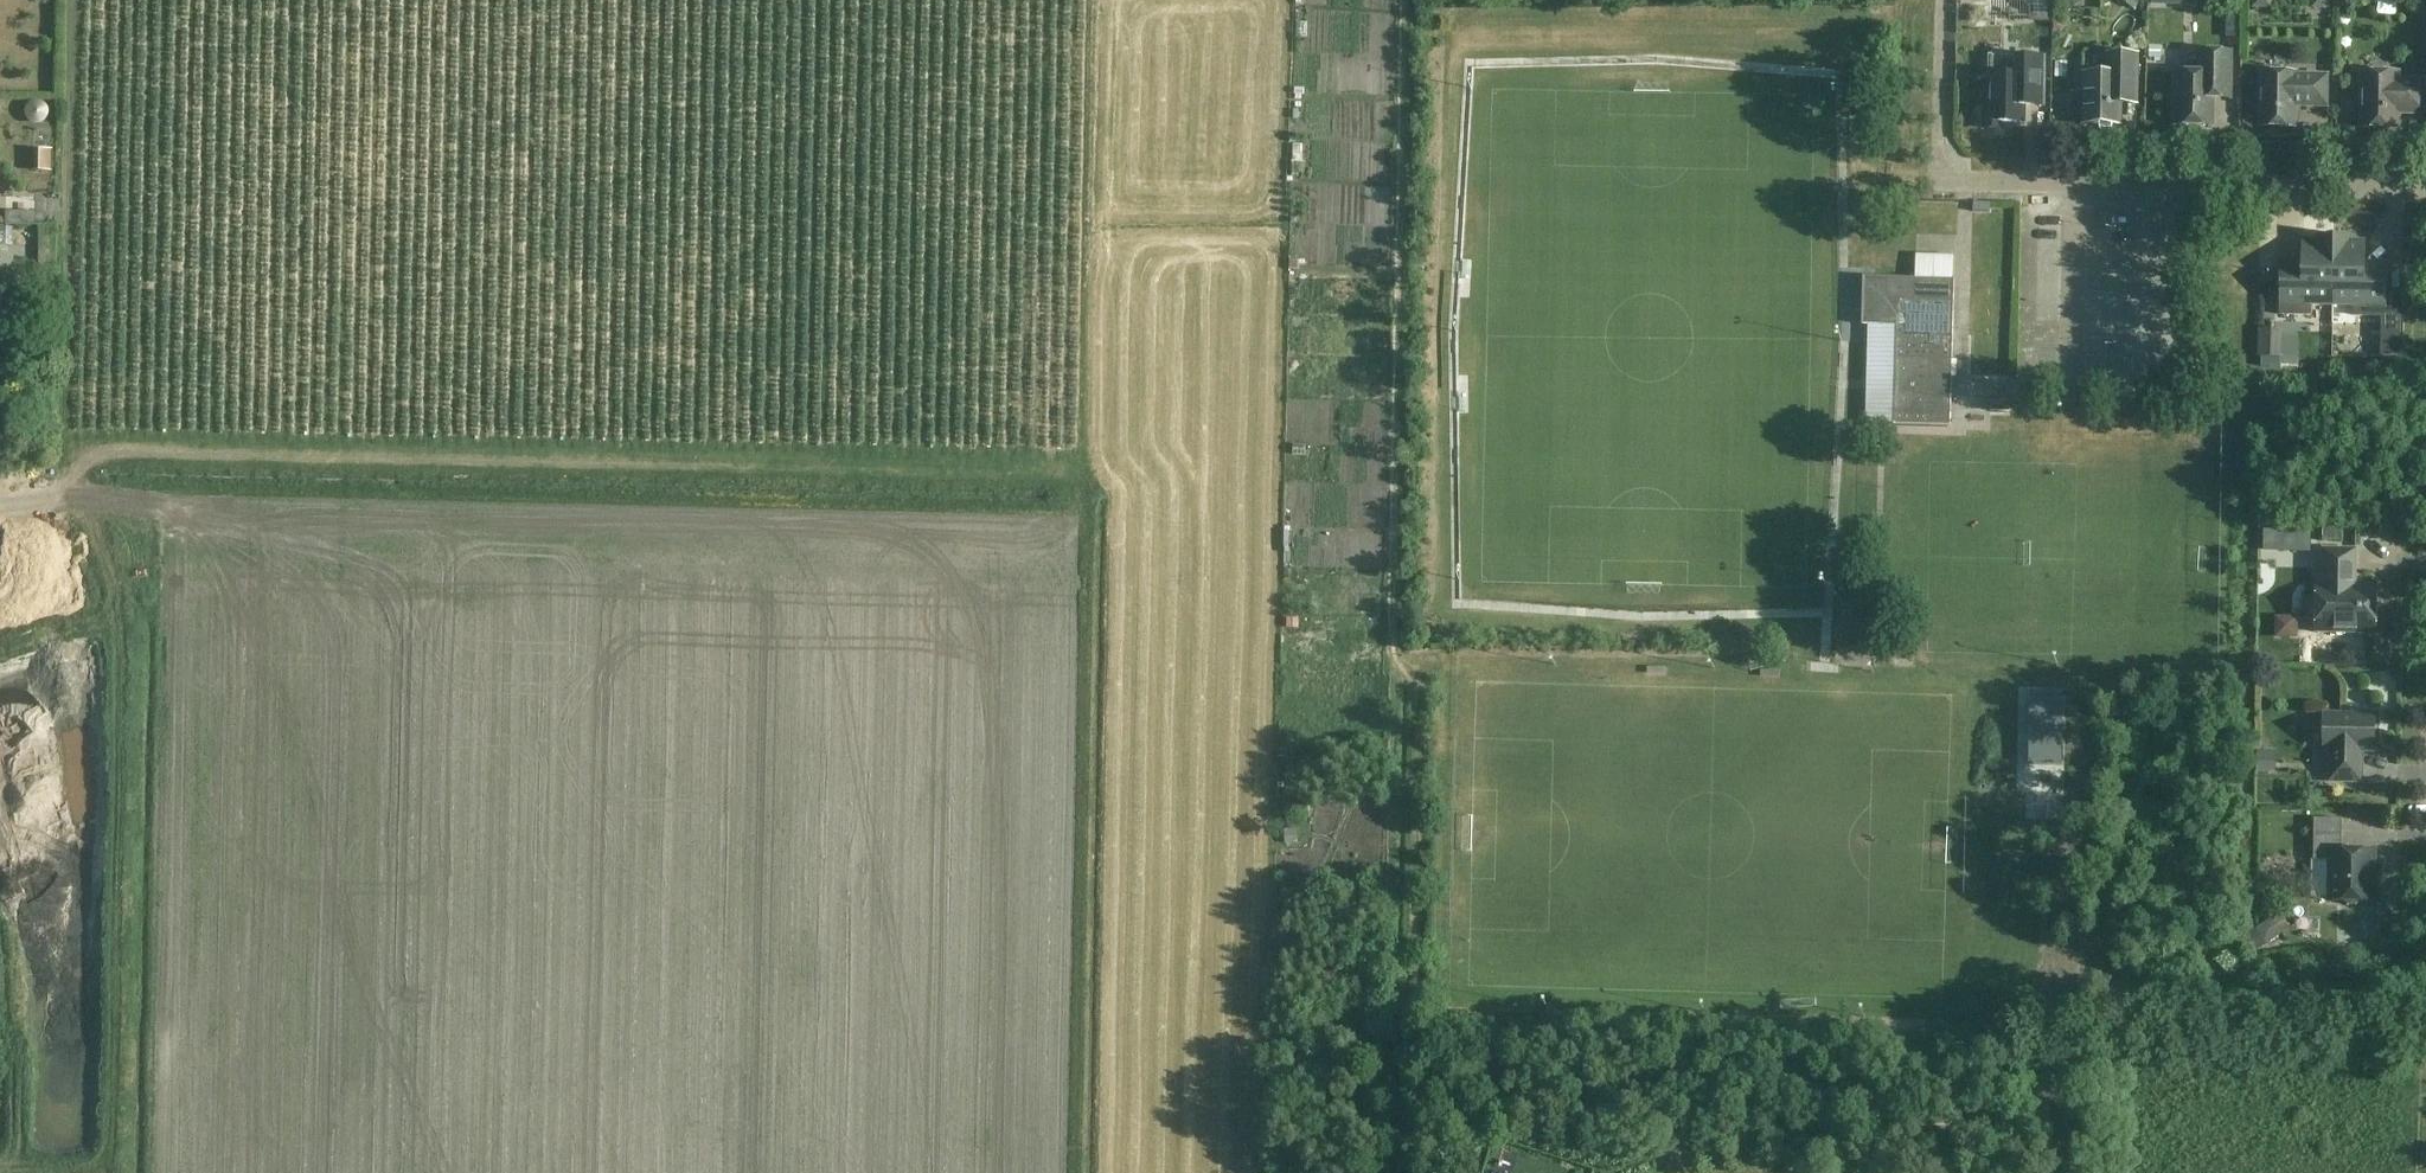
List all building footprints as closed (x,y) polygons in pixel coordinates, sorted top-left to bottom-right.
[(2232,52),(2199,52),(2199,73),(2176,72),(2175,126),(2213,126),(2214,99),(2231,99),(2232,52)] [(2138,55),(2108,55),(2108,74),(2085,74),(2084,124),(2120,125),(2121,83),(2137,83),(2138,55)] [(2045,58),(2017,57),(2016,75),(1990,75),(1990,108),(1985,113),(1985,118),(1993,127),(1998,127),(2003,122),(2025,123),(2025,106),(2044,106),(2045,58)] [(2297,73),(2261,73),(2260,127),(2296,128),(2297,107),(2328,108),(2328,75),(2297,75),(2297,73)] [(2399,73),(2361,73),(2361,129),(2399,129),(2399,114),(2424,115),(2425,81),(2399,81),(2399,73)] [(2333,305),(2334,238),(2319,238),(2319,242),(2303,242),(2303,264),(2282,263),(2281,315),(2311,316),(2311,304),(2333,305)] [(2349,238),(2334,238),(2333,305),(2355,305),(2355,316),(2385,317),(2386,265),(2364,264),(2365,243),(2349,243),(2349,238)] [(1919,274),(1957,275),(1957,255),(1919,254),(1919,274)] [(1955,280),(1864,277),(1863,325),(1897,326),(1894,424),(1951,426),(1955,280)] [(2401,357),(2401,324),(2382,324),(2382,357),(2401,357)] [(2010,399),(1991,399),(1991,411),(2010,411),(2010,399)] [(2294,559),(2295,533),(2269,532),(2269,559),(2294,559)] [(2356,550),(2323,550),(2322,587),(2317,587),(2316,633),(2376,634),(2377,588),(2356,587),(2356,550)] [(2375,716),(2325,715),(2324,750),(2331,750),(2330,781),(2361,782),(2362,751),(2374,751),(2375,716)] [(2343,819),(2314,819),(2314,861),(2332,861),(2332,901),(2343,901),(2347,906),(2357,906),(2361,902),(2372,902),(2373,852),(2342,852),(2343,819)]
